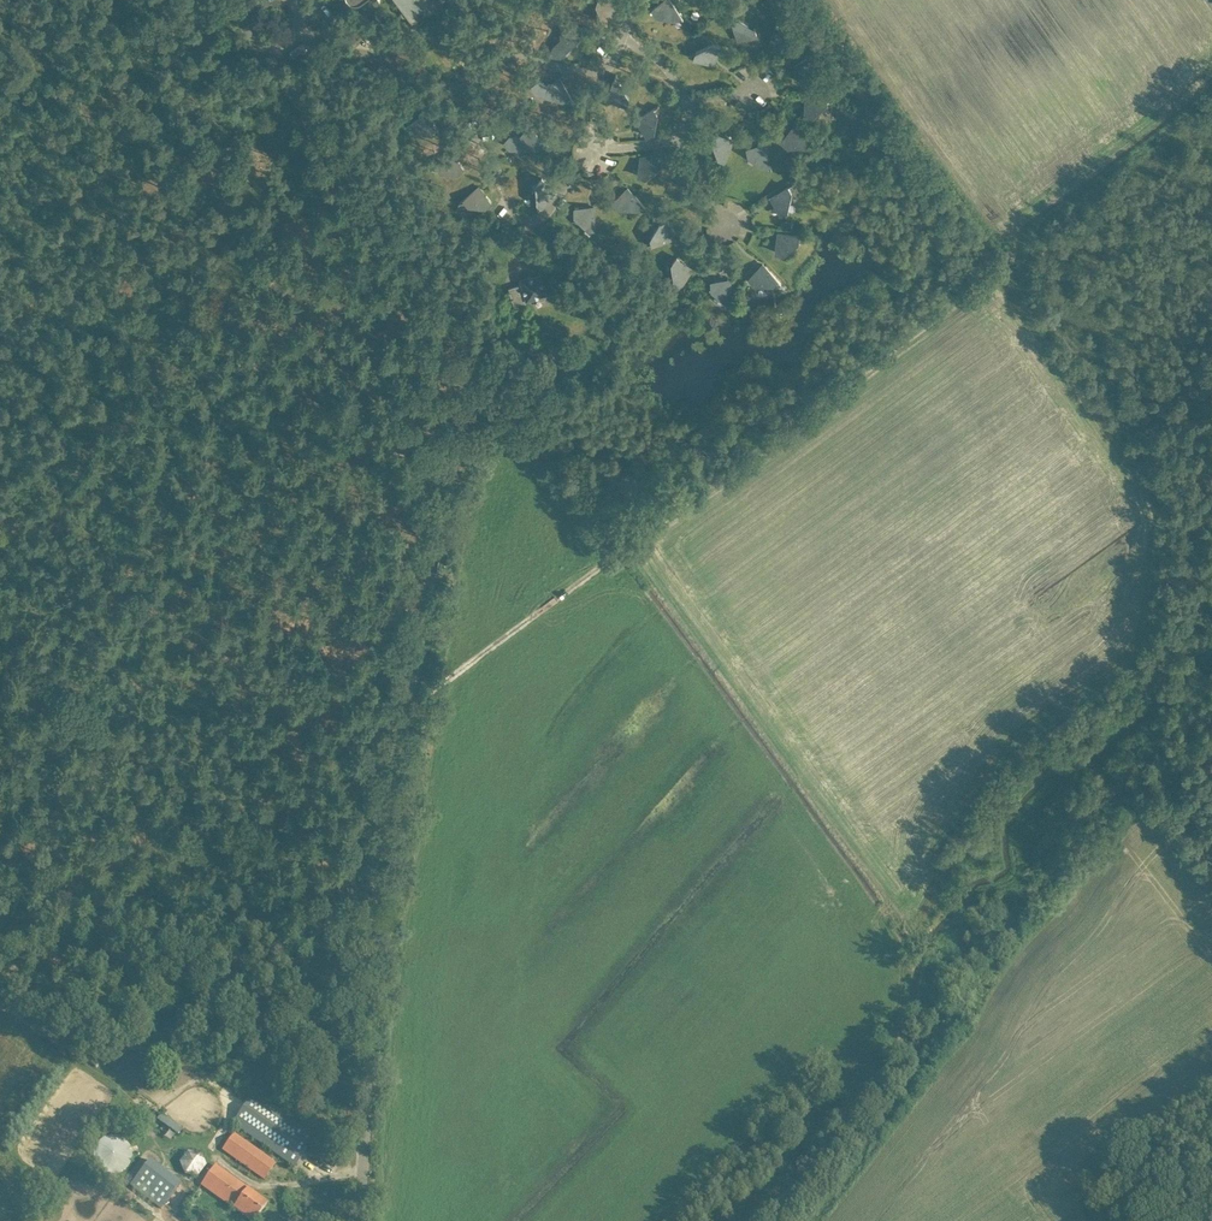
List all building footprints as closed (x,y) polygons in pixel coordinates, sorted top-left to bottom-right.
[(403,8),(401,9),(401,13),(403,16),(407,16),(408,16),(410,18),(409,19),(408,23),(410,26),(414,26),(423,19),(426,0),(396,0),(403,8)] [(610,23),(617,6),(611,3),(609,0),(608,0),(598,0),(597,4),(604,21),(610,23)] [(675,18),(680,14),(670,0),(669,0),(664,3),(661,3),(652,8),(657,15),(675,18)] [(732,20),(738,38),(744,36),(747,38),(757,35),(754,27),(738,18),(732,20)] [(782,27),(776,25),(771,42),(777,44),(778,48),(788,51),(790,43),(782,27)] [(564,34),(573,43),(581,35),(581,27),(564,27),(564,34)] [(553,47),(553,55),(561,55),(573,43),(564,34),(564,37),(553,47)] [(694,58),(711,63),(714,57),(717,56),(720,46),(712,43),(696,52),(694,58)] [(804,83),(810,78),(814,60),(811,55),(795,65),(799,71),(798,74),(804,83)] [(614,79),(609,97),(615,99),(617,102),(626,105),(629,98),(620,81),(614,79)] [(552,96),(555,84),(553,85),(539,81),(532,85),(536,92),(552,96)] [(570,95),(561,81),(555,84),(552,96),(563,99),(570,95)] [(813,115),(827,102),(832,103),(832,97),(809,95),(808,102),(806,104),(805,115),(813,115)] [(657,113),(654,108),(639,118),(643,124),(642,127),(647,136),(654,132),(657,113)] [(416,130),(431,134),(438,130),(434,123),(429,121),(424,115),(412,123),(416,130)] [(806,144),(810,139),(796,127),(792,132),(789,133),(782,140),(788,145),(806,144)] [(527,134),(527,147),(539,146),(544,141),(532,129),(527,134)] [(725,137),(716,133),(712,140),(719,157),(724,159),(732,143),(726,140),(725,137)] [(510,136),(504,142),(510,147),(527,147),(527,134),(525,136),(510,136)] [(765,165),(770,164),(766,146),(760,147),(757,146),(747,148),(749,155),(765,165)] [(448,155),(436,165),(441,170),(458,172),(464,167),(459,161),(453,160),(448,155)] [(638,175),(646,176),(661,165),(662,159),(643,157),(642,163),(640,165),(638,175)] [(542,178),(537,183),(538,202),(542,206),(555,192),(550,188),(550,184),(542,178)] [(781,213),(788,209),(792,191),(788,186),(773,196),(776,201),(775,205),(781,213)] [(485,206),(491,201),(486,195),(481,195),(476,189),(464,199),(469,205),(485,206)] [(638,207),(642,203),(629,190),(625,194),(621,194),(614,201),(619,207),(638,207)] [(575,215),(588,228),(595,228),(594,209),(588,209),(585,207),(575,207),(575,215)] [(661,222),(651,237),(652,243),(670,239),(669,233),(671,229),(668,220),(661,222)] [(782,221),(781,227),(791,229),(792,222),(782,221)] [(776,252),(784,253),(798,241),(799,235),(781,233),(780,240),(777,242),(776,252)] [(677,257),(672,263),(675,282),(680,285),(691,271),(686,267),(685,263),(677,257)] [(749,277),(755,283),(773,283),(778,279),(765,266),(760,270),(757,270),(749,277)] [(542,273),(520,279),(521,284),(509,287),(514,304),(536,298),(537,299),(538,300),(540,300),(542,300),(543,299),(545,298),(546,296),(546,295),(546,294),(547,294),(542,273)] [(726,301),(732,300),(731,282),(724,282),(721,280),(711,281),(712,289),(726,301)] [(672,300),(676,303),(687,290),(683,286),(672,300)] [(315,1137),(253,1094),(233,1123),(294,1167),(315,1137)] [(153,1119),(176,1135),(180,1129),(158,1112),(153,1119)] [(264,1179),(275,1163),(234,1134),(223,1150),(264,1179)] [(113,1137),(111,1137),(109,1137),(108,1137),(106,1138),(105,1138),(103,1139),(102,1140),(100,1141),(99,1142),(98,1143),(97,1145),(96,1146),(95,1147),(94,1149),(94,1151),(93,1152),(93,1154),(93,1155),(93,1157),(93,1159),(93,1160),(94,1162),(95,1164),(95,1165),(96,1167),(97,1168),(98,1169),(99,1170),(101,1171),(102,1172),(104,1173),(105,1174),(107,1174),(108,1175),(110,1175),(112,1175),(113,1175),(115,1175),(117,1175),(118,1174),(120,1174),(121,1173),(123,1172),(124,1171),(125,1170),(127,1169),(128,1168),(129,1166),(129,1165),(130,1163),(131,1162),(131,1160),(131,1158),(131,1157),(131,1155),(131,1153),(131,1152),(130,1150),(130,1148),(129,1147),(128,1146),(127,1144),(126,1143),(125,1142),(124,1141),(122,1140),(121,1139),(119,1138),(118,1138),(116,1137),(114,1137),(113,1137)] [(200,1153),(187,1151),(179,1162),(184,1175),(198,1176),(206,1165),(200,1153)] [(162,1206),(177,1177),(142,1160),(128,1189),(162,1206)] [(215,1165),(201,1185),(251,1220),(255,1220),(268,1203),(215,1165)]
